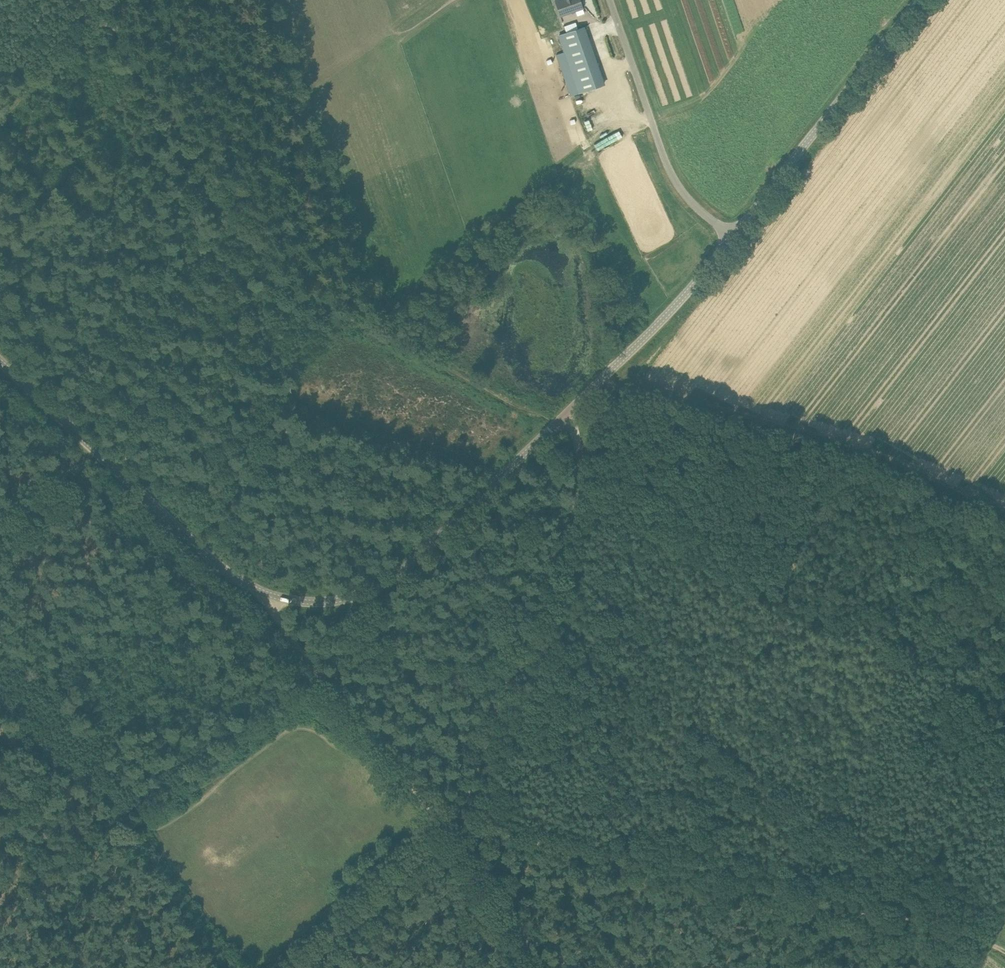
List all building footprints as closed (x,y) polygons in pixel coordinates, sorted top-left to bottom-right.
[(581,0),(556,0),(555,0),(560,16),(583,7),(581,0)] [(565,23),(566,30),(578,28),(577,22),(565,23)] [(558,35),(564,51),(556,54),(570,95),(604,84),(595,58),(595,59),(584,26),(558,35)] [(602,113),(584,120),(588,129),(605,122),(602,113)]
